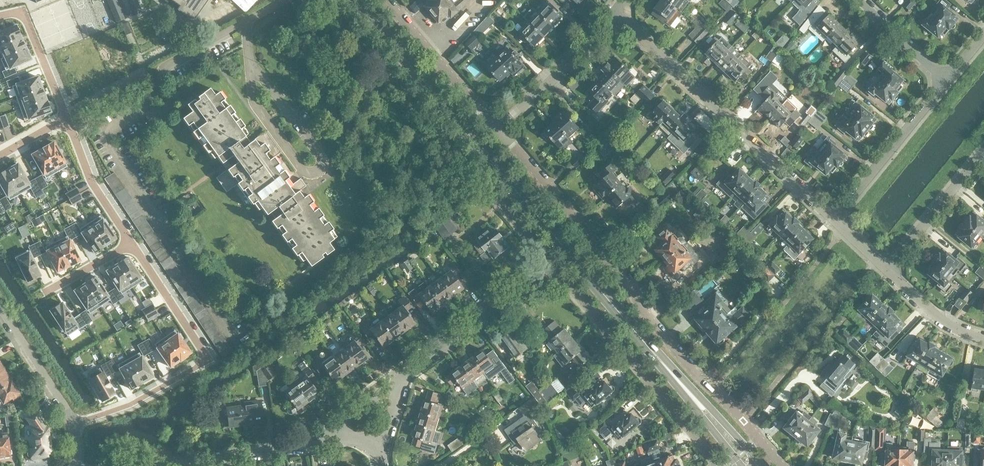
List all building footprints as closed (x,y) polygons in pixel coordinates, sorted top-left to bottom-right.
[(117,22),(133,15),(130,8),(139,4),(137,0),(107,0),(117,22)] [(179,6),(177,9),(190,18),(191,19),(192,19),(193,19),(194,18),(195,18),(196,17),(197,15),(207,0),(171,0),(179,6)] [(245,12),(257,0),(232,0),(245,12)] [(424,4),(441,24),(451,16),(451,17),(458,11),(458,10),(470,0),(429,0),(424,4)] [(655,8),(662,13),(659,17),(670,26),(677,16),(679,18),(683,13),(681,12),(666,0),(662,0),(655,8)] [(681,11),(689,1),(688,0),(666,0),(681,12),(681,11)] [(733,7),(726,0),(722,0),(719,3),(728,12),(733,7)] [(792,2),(800,10),(793,18),(800,25),(819,1),(818,0),(794,0),(792,2)] [(916,1),(914,0),(908,0),(904,6),(909,10),(916,1)] [(931,14),(950,29),(950,30),(951,28),(953,29),(956,26),(955,24),(956,23),(955,22),(958,18),(946,8),(950,4),(945,0),(939,0),(934,6),(936,8),(931,14)] [(549,22),(554,27),(560,20),(558,19),(562,16),(547,1),(543,6),(544,7),(539,13),(549,22)] [(489,15),(497,22),(502,17),(494,9),(489,15)] [(816,9),(799,29),(804,33),(813,23),(827,37),(839,24),(826,11),(821,17),(819,16),(821,13),(816,9)] [(734,10),(718,26),(723,32),(739,16),(734,10)] [(543,35),(547,32),(548,33),(554,27),(549,22),(539,13),(534,18),(532,16),(528,21),(543,35)] [(925,18),(921,22),(938,36),(941,32),(944,35),(949,29),(931,14),(927,20),(925,18)] [(491,28),(497,22),(489,15),(484,21),(491,28)] [(128,21),(121,24),(125,35),(133,32),(128,21)] [(543,35),(528,21),(529,23),(525,28),(523,26),(519,30),(534,45),(537,41),(538,42),(544,36),(543,35)] [(697,27),(706,35),(709,31),(701,23),(697,27)] [(0,31),(0,46),(21,36),(20,35),(21,35),(16,24),(0,31)] [(837,46),(850,32),(847,29),(846,30),(839,24),(827,37),(837,46)] [(698,43),(706,35),(697,27),(689,35),(698,43)] [(756,40),(762,34),(757,30),(752,36),(756,40)] [(837,46),(833,50),(845,62),(849,57),(847,55),(856,45),(859,48),(865,42),(855,32),(853,35),(850,32),(837,46)] [(0,46),(0,48),(4,57),(26,48),(21,36),(0,46)] [(471,49),(480,42),(475,36),(467,44),(471,49)] [(724,46),(715,38),(708,45),(711,48),(702,58),(709,65),(714,60),(716,62),(728,50),(731,47),(727,43),(724,46)] [(791,44),(786,50),(790,54),(795,49),(791,44)] [(510,71),(513,75),(524,65),(507,46),(496,56),(494,53),(493,53),(510,71)] [(772,62),(780,51),(775,46),(766,58),(772,62)] [(728,50),(716,62),(726,72),(724,74),(741,56),(731,47),(728,50)] [(26,48),(4,57),(1,59),(7,71),(14,67),(31,60),(26,48)] [(865,64),(871,56),(866,52),(860,60),(865,64)] [(500,80),(510,71),(493,53),(483,62),(500,80)] [(750,65),(741,56),(724,74),(727,77),(729,76),(735,81),(741,75),(745,78),(751,72),(747,68),(750,65)] [(606,66),(620,80),(629,71),(616,58),(610,64),(609,63),(606,66)] [(879,78),(898,94),(899,93),(898,92),(903,87),(899,84),(903,80),(891,70),(893,67),(885,61),(874,73),(880,78),(879,78)] [(606,72),(598,81),(610,91),(612,94),(614,95),(625,84),(620,80),(606,66),(603,69),(606,72)] [(7,71),(3,73),(5,78),(17,73),(14,67),(7,71)] [(843,79),(848,73),(842,69),(832,81),(837,86),(837,85),(843,79)] [(843,79),(853,87),(858,81),(848,73),(843,79)] [(18,77),(6,82),(8,87),(16,84),(20,83),(18,77)] [(20,83),(16,84),(20,96),(42,88),(38,77),(20,83)] [(169,87),(177,83),(174,78),(167,82),(169,87)] [(893,100),(898,94),(879,78),(875,83),(874,83),(867,91),(874,97),(877,94),(889,103),(892,99),(893,100)] [(848,93),(853,87),(843,79),(837,85),(848,93)] [(612,94),(610,91),(598,81),(589,90),(599,100),(595,103),(600,108),(604,104),(605,105),(609,101),(607,99),(612,94)] [(640,98),(648,89),(644,85),(636,94),(640,98)] [(767,99),(757,109),(763,114),(765,113),(770,118),(783,104),(779,100),(781,98),(775,92),(776,90),(771,85),(762,94),(767,99)] [(42,88),(20,96),(25,107),(46,100),(42,88)] [(187,104),(187,105),(192,111),(182,118),(188,126),(192,122),(197,129),(192,132),(198,140),(202,137),(207,143),(202,146),(208,153),(212,150),(222,163),(226,160),(231,166),(216,177),(226,191),(241,181),(266,215),(270,212),(275,218),(270,221),(276,229),(281,226),(285,231),(281,235),(286,242),(291,239),(295,245),(291,248),(296,256),(300,253),(310,266),(323,257),(321,255),(324,252),(326,255),(333,249),(328,242),(333,239),(329,232),(333,229),(327,221),(323,225),(319,218),(323,215),(318,208),(313,211),(309,205),(313,202),(308,194),(303,197),(299,191),(306,186),(300,178),(289,186),(285,180),(287,179),(271,159),(278,153),(263,133),(250,142),(240,129),(244,126),(239,119),(235,122),(230,116),(235,113),(229,105),(224,108),(220,102),(224,99),(219,92),(214,95),(210,88),(197,97),(199,99),(196,102),(194,99),(187,104)] [(648,89),(640,98),(647,104),(655,95),(648,89)] [(636,103),(640,98),(636,94),(631,98),(636,103)] [(46,100),(25,107),(29,119),(30,119),(30,121),(36,119),(35,117),(51,111),(47,101),(46,101),(46,100)] [(771,116),(770,118),(780,127),(786,121),(789,124),(799,113),(786,100),(783,104),(771,116)] [(663,121),(674,110),(664,101),(649,116),(654,120),(656,118),(661,123),(663,121)] [(852,117),(868,130),(873,124),(872,123),(876,119),(856,102),(847,113),(852,117)] [(552,118),(572,141),(572,140),(569,137),(580,128),(563,109),(552,118)] [(669,136),(674,131),(688,117),(685,114),(682,117),(674,110),(663,121),(661,123),(658,126),(669,136)] [(813,115),(823,124),(827,118),(817,110),(813,115)] [(807,122),(811,117),(805,113),(797,122),(803,127),(807,122)] [(3,128),(9,126),(5,114),(0,116),(0,120),(3,128)] [(817,130),(823,124),(813,115),(811,117),(807,122),(817,130)] [(688,117),(674,131),(684,141),(697,127),(690,121),(691,119),(688,117)] [(863,137),(868,130),(852,117),(848,123),(844,120),(843,121),(842,121),(840,123),(839,122),(836,125),(845,133),(847,130),(859,140),(862,136),(863,137)] [(561,150),(572,141),(552,118),(552,119),(555,122),(542,134),(547,140),(550,137),(561,150)] [(605,129),(600,134),(608,143),(613,138),(605,129)] [(600,134),(594,139),(602,148),(608,143),(600,134)] [(797,148),(803,140),(798,135),(791,144),(797,148)] [(838,167),(843,161),(842,160),(846,156),(834,146),(836,144),(827,136),(816,149),(819,152),(838,167)] [(602,148),(607,154),(618,144),(613,139),(602,148)] [(48,145),(42,148),(56,172),(67,166),(54,142),(48,145)] [(641,156),(645,161),(654,152),(650,147),(641,156)] [(42,149),(32,154),(46,178),(56,172),(42,148),(42,149)] [(838,168),(838,167),(819,152),(814,157),(811,157),(807,157),(804,161),(811,168),(814,165),(826,174),(829,170),(832,173),(837,167),(838,168)] [(586,160),(580,153),(571,161),(577,168),(586,160)] [(18,164),(7,170),(20,194),(31,188),(18,164)] [(618,176),(614,171),(616,170),(611,164),(602,172),(606,177),(594,187),(603,198),(625,181),(624,180),(627,178),(622,173),(618,176)] [(700,180),(705,175),(697,168),(692,173),(700,180)] [(660,179),(666,185),(676,174),(671,169),(660,179)] [(731,197),(749,179),(740,169),(739,170),(739,169),(738,169),(737,169),(736,169),(735,169),(734,169),(734,170),(733,171),(733,172),(733,173),(733,174),(734,175),(733,177),(728,173),(717,184),(731,197)] [(0,173),(0,183),(9,200),(20,194),(7,170),(6,171),(5,170),(0,173)] [(108,183),(118,177),(114,172),(105,178),(108,183)] [(43,177),(37,180),(42,191),(48,187),(43,177)] [(118,177),(108,183),(111,188),(121,182),(118,177)] [(755,184),(749,179),(736,192),(736,193),(732,198),(736,202),(734,204),(739,209),(746,202),(746,201),(759,188),(761,186),(756,183),(755,184)] [(37,180),(29,185),(35,195),(42,191),(37,180)] [(625,181),(603,198),(604,199),(607,196),(617,207),(625,200),(628,204),(638,196),(625,181)] [(121,182),(111,188),(115,193),(124,187),(121,182)] [(124,187),(115,193),(118,199),(128,192),(124,187)] [(76,188),(65,194),(69,199),(80,193),(76,188)] [(769,197),(759,188),(746,201),(746,202),(751,206),(749,208),(753,213),(769,197)] [(699,202),(707,194),(702,189),(694,197),(699,202)] [(661,206),(671,197),(666,191),(656,200),(661,206)] [(128,192),(118,199),(122,204),(131,198),(128,192)] [(80,193),(69,199),(72,205),(83,199),(80,193)] [(8,198),(1,202),(6,212),(13,207),(8,198)] [(131,198),(122,204),(125,209),(135,203),(131,198)] [(135,203),(125,209),(129,214),(138,208),(135,203)] [(459,207),(433,225),(443,239),(459,227),(452,219),(458,214),(459,215),(463,212),(459,207)] [(138,208),(129,214),(132,220),(142,213),(138,208)] [(793,221),(793,220),(783,211),(768,227),(773,232),(775,230),(779,234),(780,234),(793,221)] [(142,213),(132,220),(135,225),(145,219),(142,213)] [(980,236),(983,231),(983,221),(974,213),(970,217),(969,216),(964,222),(980,236)] [(720,219),(725,223),(730,218),(725,214),(720,219)] [(100,215),(90,222),(105,245),(115,238),(106,225),(108,224),(105,219),(103,220),(100,215)] [(145,219),(135,225),(139,230),(149,224),(145,219)] [(780,234),(779,234),(777,236),(782,240),(784,238),(789,243),(789,244),(803,230),(797,224),(799,223),(794,219),(793,220),(793,221),(780,234)] [(90,222),(79,229),(82,233),(95,253),(104,247),(103,246),(105,245),(90,222)] [(748,245),(756,237),(765,227),(760,222),(750,232),(743,240),(748,245)] [(975,242),(980,236),(964,222),(958,229),(960,230),(956,234),(972,248),(977,243),(975,242)] [(75,223),(69,226),(76,237),(82,233),(79,229),(75,223)] [(149,224),(139,230),(142,235),(152,229),(149,224)] [(69,226),(64,229),(67,236),(69,241),(76,237),(69,226)] [(656,249),(665,260),(685,243),(680,237),(677,239),(666,226),(657,234),(664,243),(656,249)] [(741,239),(749,231),(744,226),(736,234),(741,239)] [(487,249),(502,237),(502,236),(497,229),(493,231),(491,228),(477,238),(480,242),(476,246),(481,253),(487,249)] [(152,229),(142,235),(146,241),(156,235),(152,229)] [(812,244),(812,243),(813,242),(813,241),(812,240),(812,239),(803,230),(789,244),(789,243),(787,245),(788,246),(784,249),(788,253),(794,248),(799,253),(807,245),(808,246),(809,246),(810,246),(811,245),(812,244)] [(156,235),(146,241),(149,246),(159,240),(156,235)] [(67,236),(56,241),(68,267),(69,266),(79,260),(69,241),(67,236)] [(502,237),(487,249),(488,250),(480,255),(486,262),(493,257),(494,258),(501,252),(504,256),(511,251),(508,247),(508,246),(502,237)] [(159,240),(149,246),(153,251),(163,245),(159,240)] [(40,241),(34,244),(40,255),(45,252),(40,241)] [(56,241),(45,247),(57,271),(63,268),(63,269),(68,267),(56,241)] [(685,243),(665,260),(664,261),(667,265),(664,268),(671,275),(691,258),(686,253),(691,249),(685,243)] [(34,244),(28,246),(34,258),(40,255),(34,244)] [(163,245),(153,251),(156,257),(166,250),(163,245)] [(731,245),(724,251),(730,257),(736,252),(731,245)] [(27,250),(15,256),(28,282),(37,277),(37,276),(40,275),(27,250)] [(166,250),(156,257),(160,262),(170,256),(166,250)] [(933,260),(934,261),(949,273),(954,267),(956,269),(960,264),(943,250),(939,254),(938,254),(933,260)] [(721,265),(730,257),(724,251),(715,259),(721,265)] [(759,256),(763,260),(769,255),(764,251),(759,256)] [(170,256),(160,262),(164,268),(173,261),(170,256)] [(118,263),(117,263),(132,287),(142,281),(127,257),(118,263)] [(173,261),(164,268),(167,272),(176,266),(173,261)] [(452,295),(463,287),(453,274),(458,270),(452,261),(446,266),(443,269),(444,271),(443,272),(445,274),(439,278),(452,295)] [(948,292),(954,285),(951,282),(954,277),(949,273),(934,261),(929,267),(933,269),(929,274),(940,283),(939,284),(948,292)] [(775,274),(780,269),(772,262),(767,266),(775,274)] [(117,263),(107,271),(117,286),(121,294),(132,287),(117,263)] [(176,266),(167,272),(170,277),(180,271),(176,266)] [(979,266),(974,272),(983,280),(983,279),(983,271),(979,266)] [(769,281),(774,275),(765,267),(760,273),(769,281)] [(180,271),(170,277),(174,283),(183,276),(180,271)] [(86,283),(85,284),(100,307),(110,300),(106,293),(95,276),(85,282),(86,283)] [(183,276),(174,283),(177,288),(187,281),(183,276)] [(433,283),(429,286),(441,303),(452,295),(439,278),(433,283)] [(187,281),(177,288),(180,293),(190,287),(187,281)] [(429,286),(425,281),(409,293),(415,301),(420,297),(434,315),(438,312),(436,309),(442,304),(441,303),(429,286)] [(85,284),(74,290),(90,313),(100,307),(85,284)] [(117,286),(111,290),(118,301),(123,297),(121,294),(117,286)] [(190,287),(180,293),(184,298),(194,292),(190,287)] [(373,297),(377,294),(373,288),(368,291),(373,297)] [(959,309),(966,301),(973,293),(968,288),(954,305),(959,309)] [(106,293),(110,300),(113,304),(118,301),(111,290),(106,293)] [(707,331),(726,314),(720,308),(724,305),(721,301),(725,298),(718,291),(704,304),(708,309),(696,320),(696,321),(696,322),(696,323),(696,324),(697,324),(698,325),(699,325),(700,325),(701,325),(707,331)] [(194,292),(184,298),(187,304),(197,297),(194,292)] [(696,304),(701,300),(697,295),(692,299),(696,304)] [(867,321),(882,304),(872,295),(871,296),(870,295),(869,295),(868,295),(867,295),(867,296),(866,297),(865,298),(865,299),(865,300),(866,301),(855,314),(865,323),(867,321)] [(197,297),(187,304),(191,309),(201,303),(197,297)] [(391,313),(403,330),(414,322),(405,309),(410,306),(403,297),(397,301),(400,304),(395,307),(397,309),(391,313)] [(59,304),(50,310),(60,325),(59,327),(62,331),(63,330),(67,336),(79,328),(62,303),(59,305),(59,304)] [(201,303),(191,309),(194,314),(204,308),(201,303)] [(153,304),(142,310),(145,315),(156,309),(153,304)] [(882,304),(867,321),(868,321),(870,319),(875,324),(873,326),(877,330),(879,328),(892,313),(893,314),(894,312),(890,308),(888,309),(882,304)] [(735,306),(726,314),(707,331),(718,343),(719,344),(720,344),(721,344),(722,343),(723,343),(723,342),(724,342),(724,341),(724,340),(724,339),(724,338),(723,337),(744,319),(742,316),(747,312),(743,307),(739,311),(735,306)] [(204,308),(194,314),(198,319),(208,313),(204,308)] [(156,309),(145,315),(148,321),(159,315),(156,309)] [(85,310),(79,314),(86,324),(92,321),(85,310)] [(208,313),(198,319),(201,325),(211,318),(208,313)] [(392,338),(403,330),(391,313),(380,321),(392,338)] [(902,323),(893,314),(892,313),(879,328),(884,333),(882,335),(887,339),(902,323)] [(79,314),(74,317),(81,328),(86,324),(79,314)] [(211,318),(201,325),(205,330),(215,323),(211,318)] [(392,338),(380,321),(374,326),(373,324),(368,327),(366,324),(361,328),(367,337),(372,333),(382,346),(392,338)] [(215,323),(205,330),(208,335),(218,328),(215,323)] [(548,325),(547,325),(542,330),(555,346),(553,348),(556,351),(572,338),(564,328),(562,329),(558,323),(551,329),(548,325)] [(515,357),(527,348),(518,335),(519,334),(514,327),(500,336),(515,357)] [(218,328),(208,335),(212,340),(221,334),(218,328)] [(846,342),(851,337),(842,328),(837,334),(846,342)] [(175,330),(164,337),(181,360),(186,356),(186,355),(190,352),(181,339),(183,338),(180,333),(178,335),(175,330)] [(344,349),(356,365),(366,358),(357,345),(362,341),(356,332),(350,336),(350,337),(346,340),(349,345),(344,349)] [(221,334),(212,340),(215,345),(225,339),(221,334)] [(164,337),(154,344),(170,367),(180,360),(181,360),(164,337)] [(572,338),(556,351),(560,356),(561,354),(567,361),(573,356),(580,364),(583,362),(583,363),(586,360),(585,359),(587,358),(580,350),(581,349),(572,338)] [(918,364),(930,343),(929,342),(928,344),(917,338),(906,357),(912,360),(913,358),(919,361),(917,364),(918,364)] [(148,339),(143,342),(149,353),(155,350),(148,339)] [(225,339),(215,345),(219,351),(228,344),(225,339)] [(858,339),(853,345),(858,349),(863,344),(858,339)] [(143,342),(137,345),(144,356),(149,353),(143,342)] [(924,365),(931,368),(940,351),(933,347),(934,345),(930,343),(918,364),(923,367),(924,365)] [(228,344),(219,351),(223,357),(232,350),(228,344)] [(333,357),(345,373),(356,365),(344,349),(343,349),(342,347),(337,350),(338,352),(333,357)] [(472,357),(483,372),(493,364),(482,349),(472,357)] [(931,368),(927,374),(939,380),(947,365),(948,365),(949,365),(950,365),(951,365),(952,364),(952,363),(953,362),(953,361),(952,360),(952,359),(951,359),(952,358),(940,351),(931,368)] [(139,352),(128,358),(142,382),(153,376),(139,352)] [(876,366),(884,358),(879,354),(871,362),(876,366)] [(848,369),(852,364),(843,356),(839,361),(836,358),(824,372),(836,383),(836,382),(839,384),(845,377),(842,375),(847,368),(848,369)] [(334,381),(345,373),(333,357),(327,361),(325,359),(321,362),(319,359),(312,364),(319,373),(325,368),(334,381)] [(483,372),(472,357),(462,364),(473,379),(477,384),(486,377),(483,372)] [(128,358),(117,364),(131,389),(141,384),(140,383),(142,382),(128,358)] [(884,358),(876,366),(881,371),(889,363),(884,358)] [(112,359),(106,362),(113,373),(118,370),(112,359)] [(106,362),(101,365),(107,376),(113,373),(106,362)] [(289,375),(308,401),(319,393),(309,380),(314,376),(304,362),(299,366),(302,371),(299,374),(296,370),(293,371),(291,372),(290,375),(289,375)] [(463,387),(473,379),(462,364),(452,372),(452,373),(446,377),(451,384),(457,380),(463,387)] [(504,365),(498,370),(508,384),(514,379),(504,365)] [(263,370),(269,379),(275,374),(268,366),(263,370)] [(269,379),(263,370),(261,367),(257,370),(259,385),(268,384),(267,380),(269,379)] [(981,367),(981,369),(975,368),(972,390),(978,391),(978,387),(983,388),(983,368),(981,367)] [(100,368),(87,375),(91,380),(89,381),(92,386),(93,385),(102,401),(114,394),(110,385),(107,380),(107,381),(100,368)] [(5,370),(0,373),(0,389),(11,382),(9,379),(10,378),(5,370)] [(304,403),(308,401),(289,375),(285,378),(291,387),(285,392),(290,399),(289,400),(292,404),(287,408),(287,411),(288,413),(291,414),(296,410),(299,413),(307,407),(304,403)] [(547,402),(547,401),(539,392),(540,391),(532,380),(525,385),(534,396),(540,404),(542,406),(547,402)] [(600,380),(583,395),(594,407),(613,391),(614,389),(615,388),(615,387),(614,386),(614,385),(613,384),(612,384),(611,384),(610,384),(609,384),(608,385),(604,381),(602,382),(600,380)] [(18,394),(11,382),(0,389),(0,399),(3,404),(18,394)] [(539,392),(547,401),(559,392),(551,383),(540,391),(539,392)] [(565,390),(567,394),(576,387),(573,383),(565,390)] [(834,396),(823,385),(816,392),(826,403),(834,396)] [(576,387),(567,394),(573,401),(583,393),(577,386),(576,387)] [(905,386),(901,392),(907,396),(911,389),(905,386)] [(809,388),(798,398),(803,404),(814,394),(809,388)] [(421,412),(445,419),(446,414),(441,413),(443,405),(438,404),(440,397),(428,393),(426,400),(425,399),(421,412)] [(493,396),(498,403),(502,400),(498,393),(493,396)] [(525,451),(542,439),(535,429),(539,427),(529,412),(540,404),(534,396),(518,407),(524,415),(504,429),(514,444),(518,441),(525,451)] [(229,426),(264,421),(261,400),(245,403),(246,405),(227,408),(224,409),(225,416),(228,416),(229,426)] [(469,409),(487,421),(491,414),(473,403),(469,409)] [(832,427),(840,410),(836,408),(833,413),(831,413),(825,424),(832,427)] [(925,416),(937,428),(942,422),(936,416),(939,413),(933,408),(925,416)] [(36,410),(26,417),(30,424),(32,448),(29,448),(29,450),(28,451),(27,452),(27,453),(27,454),(27,455),(28,456),(30,456),(40,455),(41,457),(48,456),(47,451),(50,451),(49,446),(50,445),(48,430),(47,427),(36,410)] [(840,410),(832,427),(839,431),(845,419),(842,418),(845,412),(840,410)] [(795,438),(808,421),(811,417),(804,412),(802,414),(798,411),(793,417),(792,416),(787,422),(788,423),(787,426),(786,426),(786,427),(786,428),(786,429),(787,429),(790,431),(790,434),(795,438)] [(417,424),(436,429),(437,424),(443,426),(445,419),(421,412),(417,424)] [(7,426),(14,425),(12,413),(5,414),(7,426)] [(604,419),(595,427),(594,425),(591,428),(597,434),(600,432),(606,439),(614,433),(620,440),(641,422),(641,421),(641,420),(641,419),(641,418),(640,417),(639,417),(638,416),(637,417),(636,417),(635,418),(631,413),(629,415),(627,413),(610,427),(604,419)] [(812,441),(816,435),(815,434),(820,428),(816,424),(818,422),(811,417),(808,421),(795,438),(799,441),(802,441),(805,443),(806,444),(807,444),(808,443),(809,443),(811,440),(812,441)] [(980,431),(980,430),(981,427),(965,425),(966,418),(958,417),(956,428),(980,431)] [(441,431),(417,424),(413,436),(415,437),(412,444),(422,447),(421,449),(434,453),(441,431)] [(875,447),(876,427),(869,425),(869,437),(863,435),(862,442),(860,441),(859,444),(852,442),(848,457),(847,462),(853,464),(854,462),(858,463),(859,463),(860,463),(861,462),(861,461),(862,458),(863,458),(865,451),(864,450),(866,444),(868,444),(869,446),(875,447)] [(900,446),(894,446),(894,442),(886,442),(887,427),(876,427),(875,447),(875,449),(886,450),(885,465),(898,465),(900,446)] [(925,429),(924,441),(932,441),(933,436),(935,436),(935,430),(925,429)] [(589,431),(580,439),(583,446),(596,441),(589,431)] [(973,442),(973,431),(966,431),(965,447),(973,447),(973,442)] [(973,431),(973,442),(981,443),(981,432),(973,431)] [(9,455),(6,432),(1,433),(1,436),(0,436),(0,456),(9,455)] [(451,450),(462,443),(457,436),(447,444),(451,450)] [(848,457),(852,442),(844,440),(845,438),(839,437),(837,444),(835,444),(834,452),(835,452),(834,455),(834,456),(835,457),(836,458),(840,459),(841,461),(847,462),(848,457)] [(495,444),(498,452),(506,446),(503,439),(495,444)] [(653,465),(677,465),(678,464),(677,461),(675,460),(672,461),(670,455),(662,458),(659,449),(661,448),(657,439),(644,445),(647,453),(648,453),(649,457),(653,465)] [(914,444),(907,443),(907,445),(900,445),(900,446),(898,465),(912,465),(914,444)] [(639,455),(645,453),(642,444),(636,446),(639,455)] [(963,444),(957,444),(957,448),(948,447),(948,452),(947,465),(961,465),(962,465),(962,458),(961,458),(961,450),(962,450),(963,444)] [(948,452),(940,451),(940,449),(934,449),(934,456),(932,456),(932,463),(933,463),(933,465),(947,465),(948,452)] [(614,456),(606,458),(608,465),(604,465),(617,465),(614,456)] [(641,465),(653,465),(649,457),(641,459),(643,465),(641,465)]
